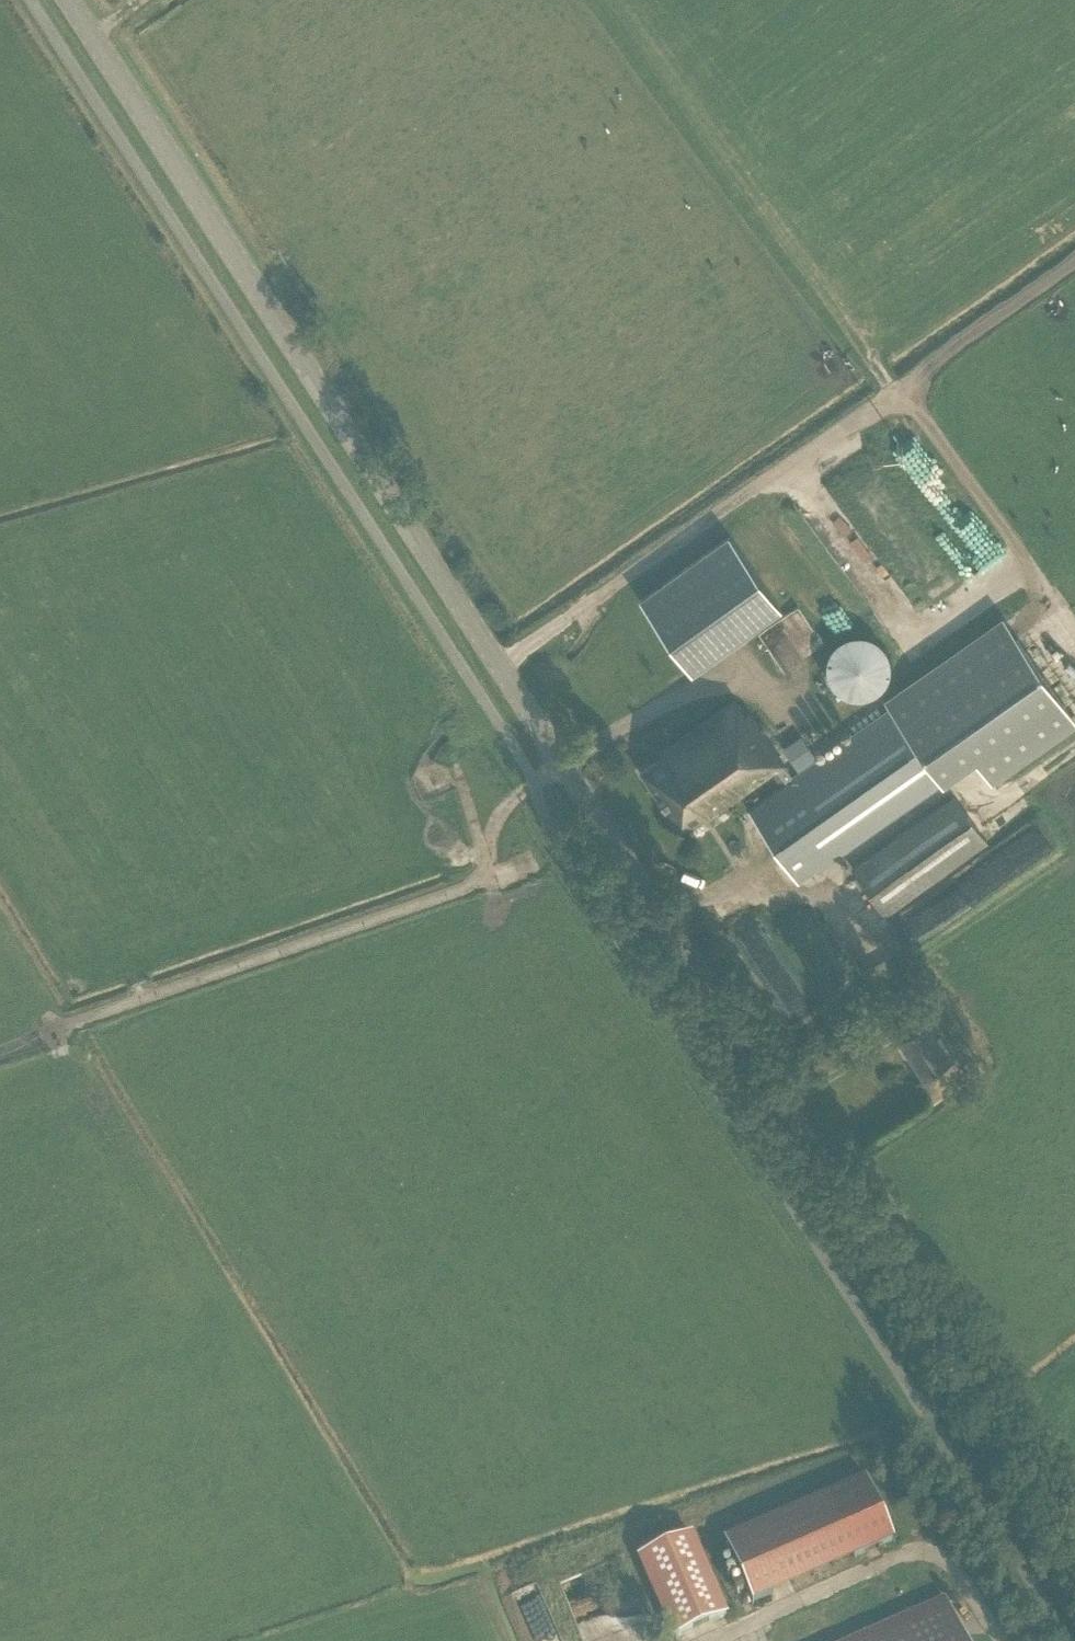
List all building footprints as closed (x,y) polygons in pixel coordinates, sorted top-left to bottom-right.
[(780,609),(729,538),(640,601),(691,672),(780,609)] [(791,622),(819,646),(839,623),(811,599),(791,622)] [(640,773),(685,835),(776,769),(785,783),(748,809),(798,881),(976,757),(993,781),(1074,723),(1074,717),(1003,614),(884,697),(892,708),(793,778),(781,760),(783,758),(780,754),(777,756),(747,714),(745,716),(734,701),(661,754),(663,757),(640,773)] [(890,669),(890,663),(888,657),(885,651),(881,646),(877,642),(871,639),(865,637),(859,636),(853,636),(847,638),(841,641),(836,645),(832,649),(829,655),(827,661),(826,667),(826,673),(828,679),(830,685),(834,690),(839,694),(844,697),(850,699),(856,700),(863,700),(869,698),(875,696),(880,692),(884,687),(887,682),(889,676),(890,669)] [(886,914),(986,842),(952,795),(852,867),(886,914)] [(1039,836),(939,883),(950,907),(1050,859),(1039,836)] [(923,1079),(949,1062),(926,1025),(931,1022),(924,1011),(904,1023),(911,1034),(899,1041),(923,1079)] [(724,1539),(752,1604),(893,1542),(864,1478),(724,1539)] [(676,1637),(726,1615),(694,1534),(640,1555),(676,1637)] [(947,1600),(855,1640),(965,1640),(947,1600)]
